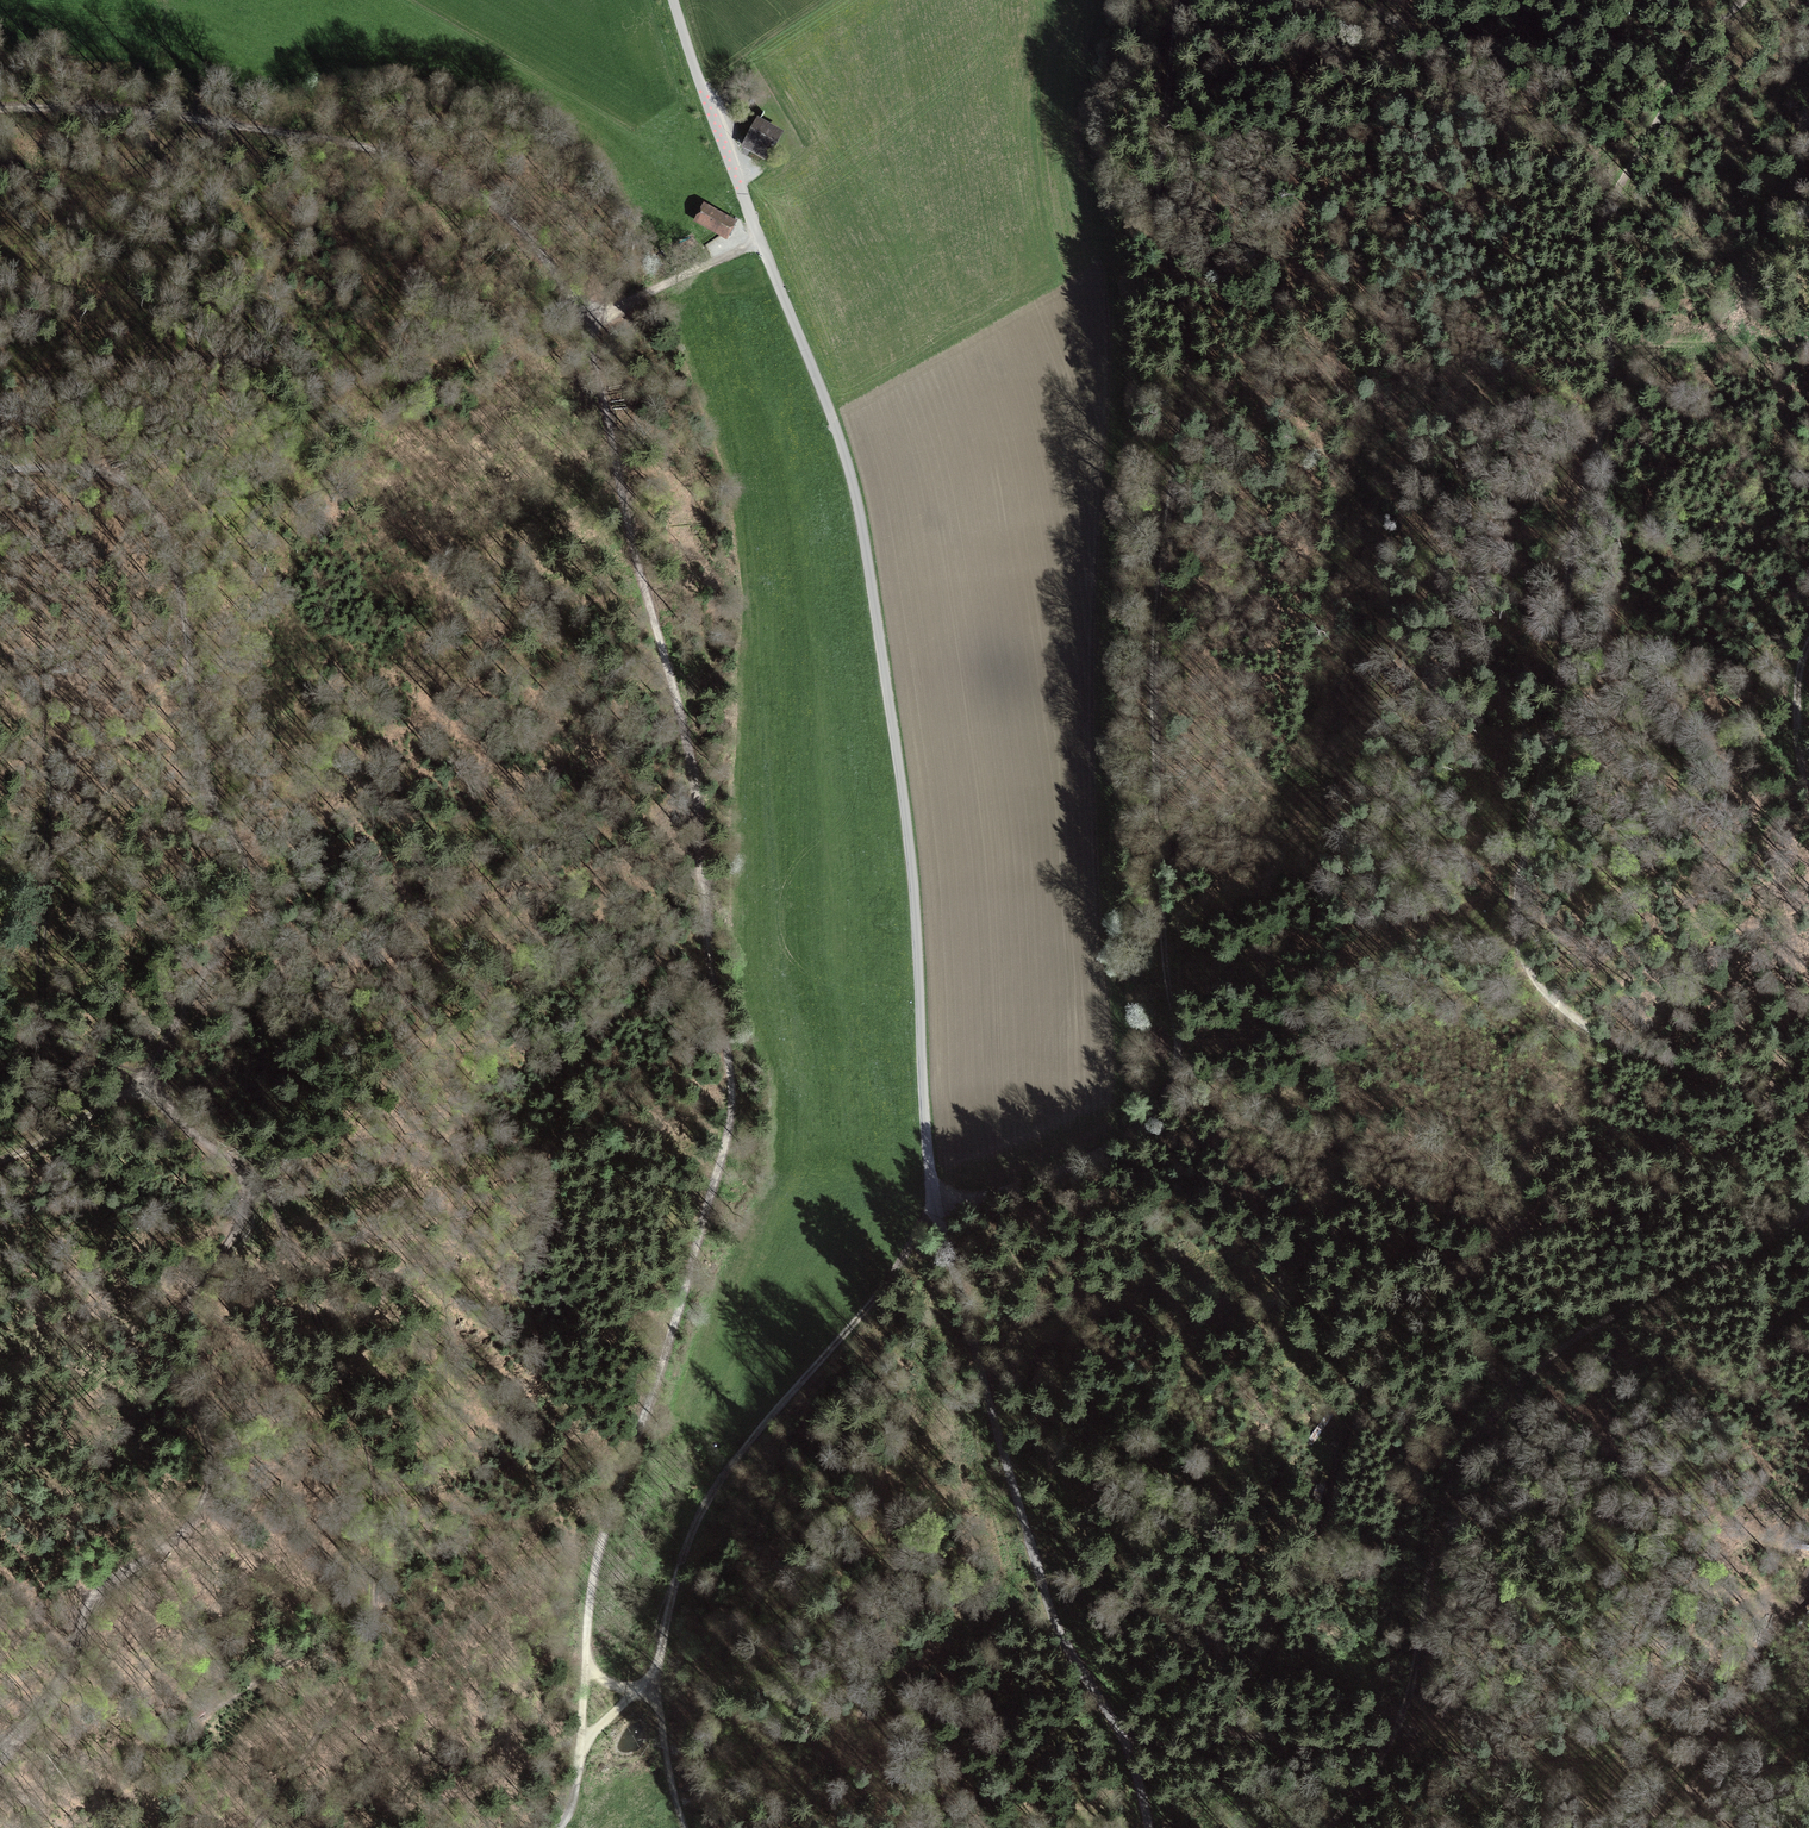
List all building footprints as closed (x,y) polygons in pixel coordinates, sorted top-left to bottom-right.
[(743,138),(772,155),(784,133),(754,117),(743,138)] [(695,223),(726,241),(736,223),(705,205),(695,223)] [(212,1696),(198,1709),(205,1715),(218,1702),(212,1696)]
